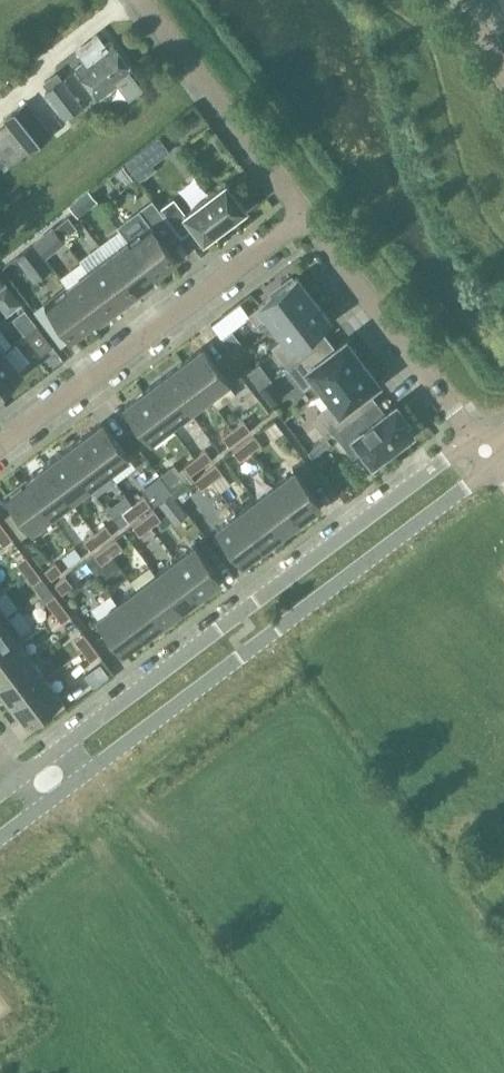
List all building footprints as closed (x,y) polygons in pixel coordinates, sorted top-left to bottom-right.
[(131,75),(134,72),(111,42),(105,47),(96,35),(77,50),(86,61),(76,69),(99,99),(118,84),(128,97),(140,87),(131,75)] [(44,91),(66,118),(83,105),(61,78),(44,91)] [(51,133),(26,102),(4,119),(7,123),(29,151),(51,133)] [(7,123),(0,128),(0,164),(4,169),(29,151),(7,123)] [(159,136),(125,161),(140,180),(155,168),(152,164),(170,151),(159,136)] [(173,199),(162,208),(182,235),(193,227),(203,241),(246,209),(226,182),(184,214),(173,199)] [(96,203),(87,191),(70,205),(78,216),(96,203)] [(147,227),(128,241),(157,279),(158,278),(156,276),(176,261),(156,234),(171,223),(152,199),(135,211),(147,227)] [(69,218),(54,229),(63,241),(77,230),(69,218)] [(52,227),(34,241),(43,253),(62,239),(52,227)] [(128,241),(108,256),(135,292),(154,278),(156,280),(157,279),(128,241)] [(52,267),(50,265),(35,244),(19,255),(37,279),(52,267)] [(108,256),(87,271),(114,308),(135,292),(108,256)] [(87,271),(67,287),(96,325),(97,324),(95,322),(114,308),(87,271)] [(264,317),(274,329),(276,328),(313,298),(297,276),(294,279),(292,276),(282,283),(284,286),(248,314),(256,324),(264,317)] [(5,286),(0,290),(0,304),(7,313),(19,303),(5,286)] [(67,287),(46,302),(73,339),(94,323),(95,325),(96,325),(67,287)] [(313,298),(276,328),(283,337),(271,346),(287,367),(314,348),(306,337),(330,319),(313,298)] [(15,318),(26,333),(36,324),(25,310),(15,318)] [(36,324),(26,333),(42,354),(52,346),(36,324)] [(246,349),(232,330),(222,338),(236,357),(246,349)] [(313,381),(321,392),(362,361),(346,340),(322,358),(314,348),(287,367),(304,389),(313,381)] [(183,362),(209,396),(229,381),(203,347),(183,362)] [(21,371),(4,351),(0,354),(0,388),(21,371)] [(333,434),(335,432),(362,412),(354,401),(378,383),(362,361),(321,392),(330,403),(317,413),(333,434)] [(164,377),(189,410),(209,396),(183,362),(164,377)] [(164,377),(144,391),(170,425),(189,410),(164,377)] [(283,396),(271,380),(260,389),(271,404),(283,396)] [(124,406),(150,440),(170,425),(144,391),(124,406)] [(362,412),(335,432),(353,455),(361,448),(372,463),(379,457),(382,460),(393,452),(391,449),(411,433),(403,422),(407,420),(396,406),(374,422),(373,420),(370,422),(362,412)] [(233,428),(239,437),(250,429),(243,420),(233,428)] [(83,437),(109,471),(129,456),(103,422),(83,437)] [(233,428),(222,436),(228,445),(239,437),(233,428)] [(254,435),(244,443),(250,451),(261,443),(254,435)] [(83,437),(64,452),(89,485),(109,471),(83,437)] [(244,443),(234,451),(240,459),(250,451),(244,443)] [(205,450),(194,457),(201,466),(211,458),(205,450)] [(64,452),(44,466),(70,500),(89,485),(64,452)] [(194,457),(184,465),(190,474),(201,466),(194,457)] [(215,464),(205,472),(211,480),(222,473),(215,464)] [(25,481),(51,514),(70,500),(44,466),(25,481)] [(295,470),(276,484),(302,518),(320,504),(295,470)] [(205,472),(195,480),(201,488),(211,480),(205,472)] [(5,496),(31,529),(51,514),(25,481),(5,496)] [(276,484),(257,498),(282,532),(302,518),(276,484)] [(163,485),(153,493),(159,501),(170,493),(163,485)] [(143,496),(133,504),(139,512),(150,504),(143,496)] [(237,513),(263,547),(282,532),(257,498),(237,513)] [(133,504),(123,511),(129,520),(139,512),(133,504)] [(144,518),(150,527),(160,519),(153,511),(144,518)] [(237,513),(216,529),(242,563),(263,547),(237,513)] [(144,518),(134,526),(140,534),(150,527),(144,518)] [(104,525),(94,533),(101,541),(111,534),(104,525)] [(5,528),(0,532),(0,541),(4,546),(13,539),(5,528)] [(101,541),(94,533),(84,541),(90,549),(101,541)] [(105,547),(112,556),(122,548),(116,539),(105,547)] [(195,545),(176,559),(202,593),(220,579),(195,545)] [(81,556),(73,547),(61,556),(68,566),(81,556)] [(105,547),(95,555),(101,563),(112,556),(105,547)] [(26,556),(17,563),(25,574),(34,567),(26,556)] [(176,559),(157,574),(182,607),(202,593),(176,559)] [(54,563),(45,570),(51,578),(60,571),(54,563)] [(42,578),(34,567),(25,574),(33,585),(42,578)] [(157,574),(137,588),(163,622),(182,607),(157,574)] [(65,577),(56,584),(62,593),(71,586),(65,577)] [(137,588),(118,602),(144,636),(163,622),(137,588)] [(46,602),(54,613),(63,606),(55,595),(46,602)] [(118,602),(97,618),(123,652),(144,636),(118,602)] [(17,640),(23,635),(0,604),(0,652),(17,640)] [(63,606),(54,613),(62,623),(71,616),(63,606)] [(83,633),(74,640),(82,650),(91,644),(83,633)] [(31,659),(17,640),(0,652),(0,682),(31,659)] [(99,654),(91,644),(82,650),(90,661),(99,654)] [(11,704),(45,678),(31,659),(0,682),(0,688),(11,704)] [(107,675),(99,664),(85,675),(93,686),(107,675)] [(11,704),(27,724),(61,698),(45,678),(11,704)] [(307,795),(296,803),(302,811),(312,803),(307,795)] [(296,803),(286,811),(291,819),(302,811),(296,803)] [(269,824),(258,832),(263,839),(274,831),(269,824)] [(258,832),(247,840),(253,848),(263,839),(258,832)] [(230,853),(219,861),(225,868),(236,860),(230,853)] [(219,861),(209,869),(214,877),(225,868),(219,861)] [(492,894),(503,909),(503,885),(492,894)] [(174,895),(163,904),(169,911),(179,903),(174,895)] [(394,900),(383,908),(389,915),(400,907),(394,900)] [(163,904),(153,912),(158,919),(169,911),(163,904)] [(383,908),(373,916),(378,923),(389,915),(383,908)] [(136,925),(125,933),(130,940),(141,932),(136,925)] [(356,929),(345,937),(351,945),(362,936),(356,929)] [(125,933),(114,941),(120,948),(130,940),(125,933)] [(345,937),(335,945),(340,953),(351,945),(345,937)] [(242,947),(231,955),(237,962),(247,954),(242,947)] [(97,953),(87,962),(92,969),(103,961),(97,953)] [(247,954),(237,962),(242,969),(253,961),(247,954)] [(318,959),(307,967),(313,974),(324,966),(318,959)] [(253,961),(242,969),(246,974),(248,976),(258,968),(253,961)] [(87,962),(76,970),(81,977),(92,969),(87,962)] [(307,967),(297,975),(302,982),(313,974),(307,967)] [(258,968),(248,976),(253,983),(264,975),(258,968)] [(264,975),(253,983),(258,990),(269,982),(264,975)] [(269,982),(258,990),(264,997),(274,989),(269,982)] [(278,994),(268,1002),(273,1009),(284,1001),(278,994)] [(284,1001),(273,1009),(278,1016),(289,1008),(284,1001)] [(289,1008),(278,1016),(284,1023),(295,1015),(289,1008)] [(295,1015),(284,1023),(285,1025),(289,1030),(300,1022),(295,1015)] [(300,1022),(289,1030),(295,1037),(305,1029),(300,1022)] [(305,1029),(295,1037),(300,1044),(311,1036),(305,1029)]
